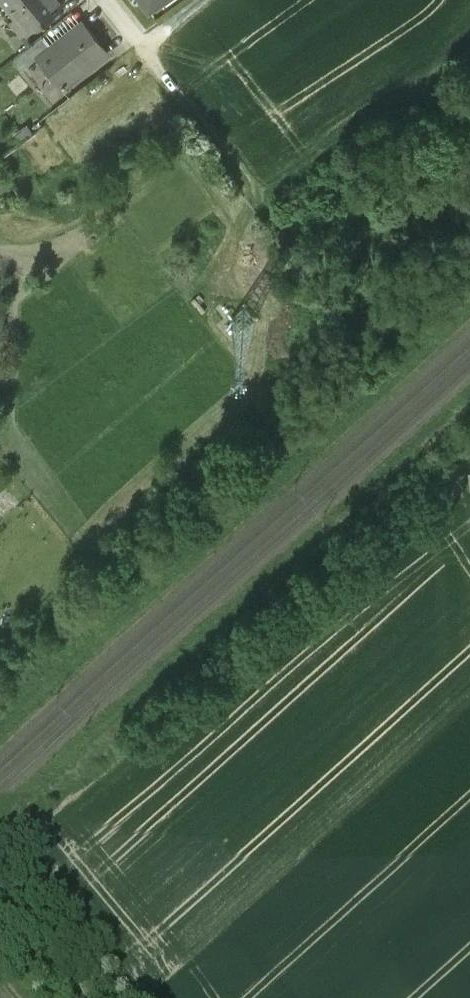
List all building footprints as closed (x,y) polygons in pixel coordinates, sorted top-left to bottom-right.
[(65,0),(6,0),(17,14),(22,10),(34,25),(65,0)] [(151,10),(165,0),(144,0),(151,10)] [(39,54),(65,88),(108,53),(82,20),(49,46),(39,54)] [(49,46),(42,37),(13,59),(21,69),(39,54),(49,46)]
